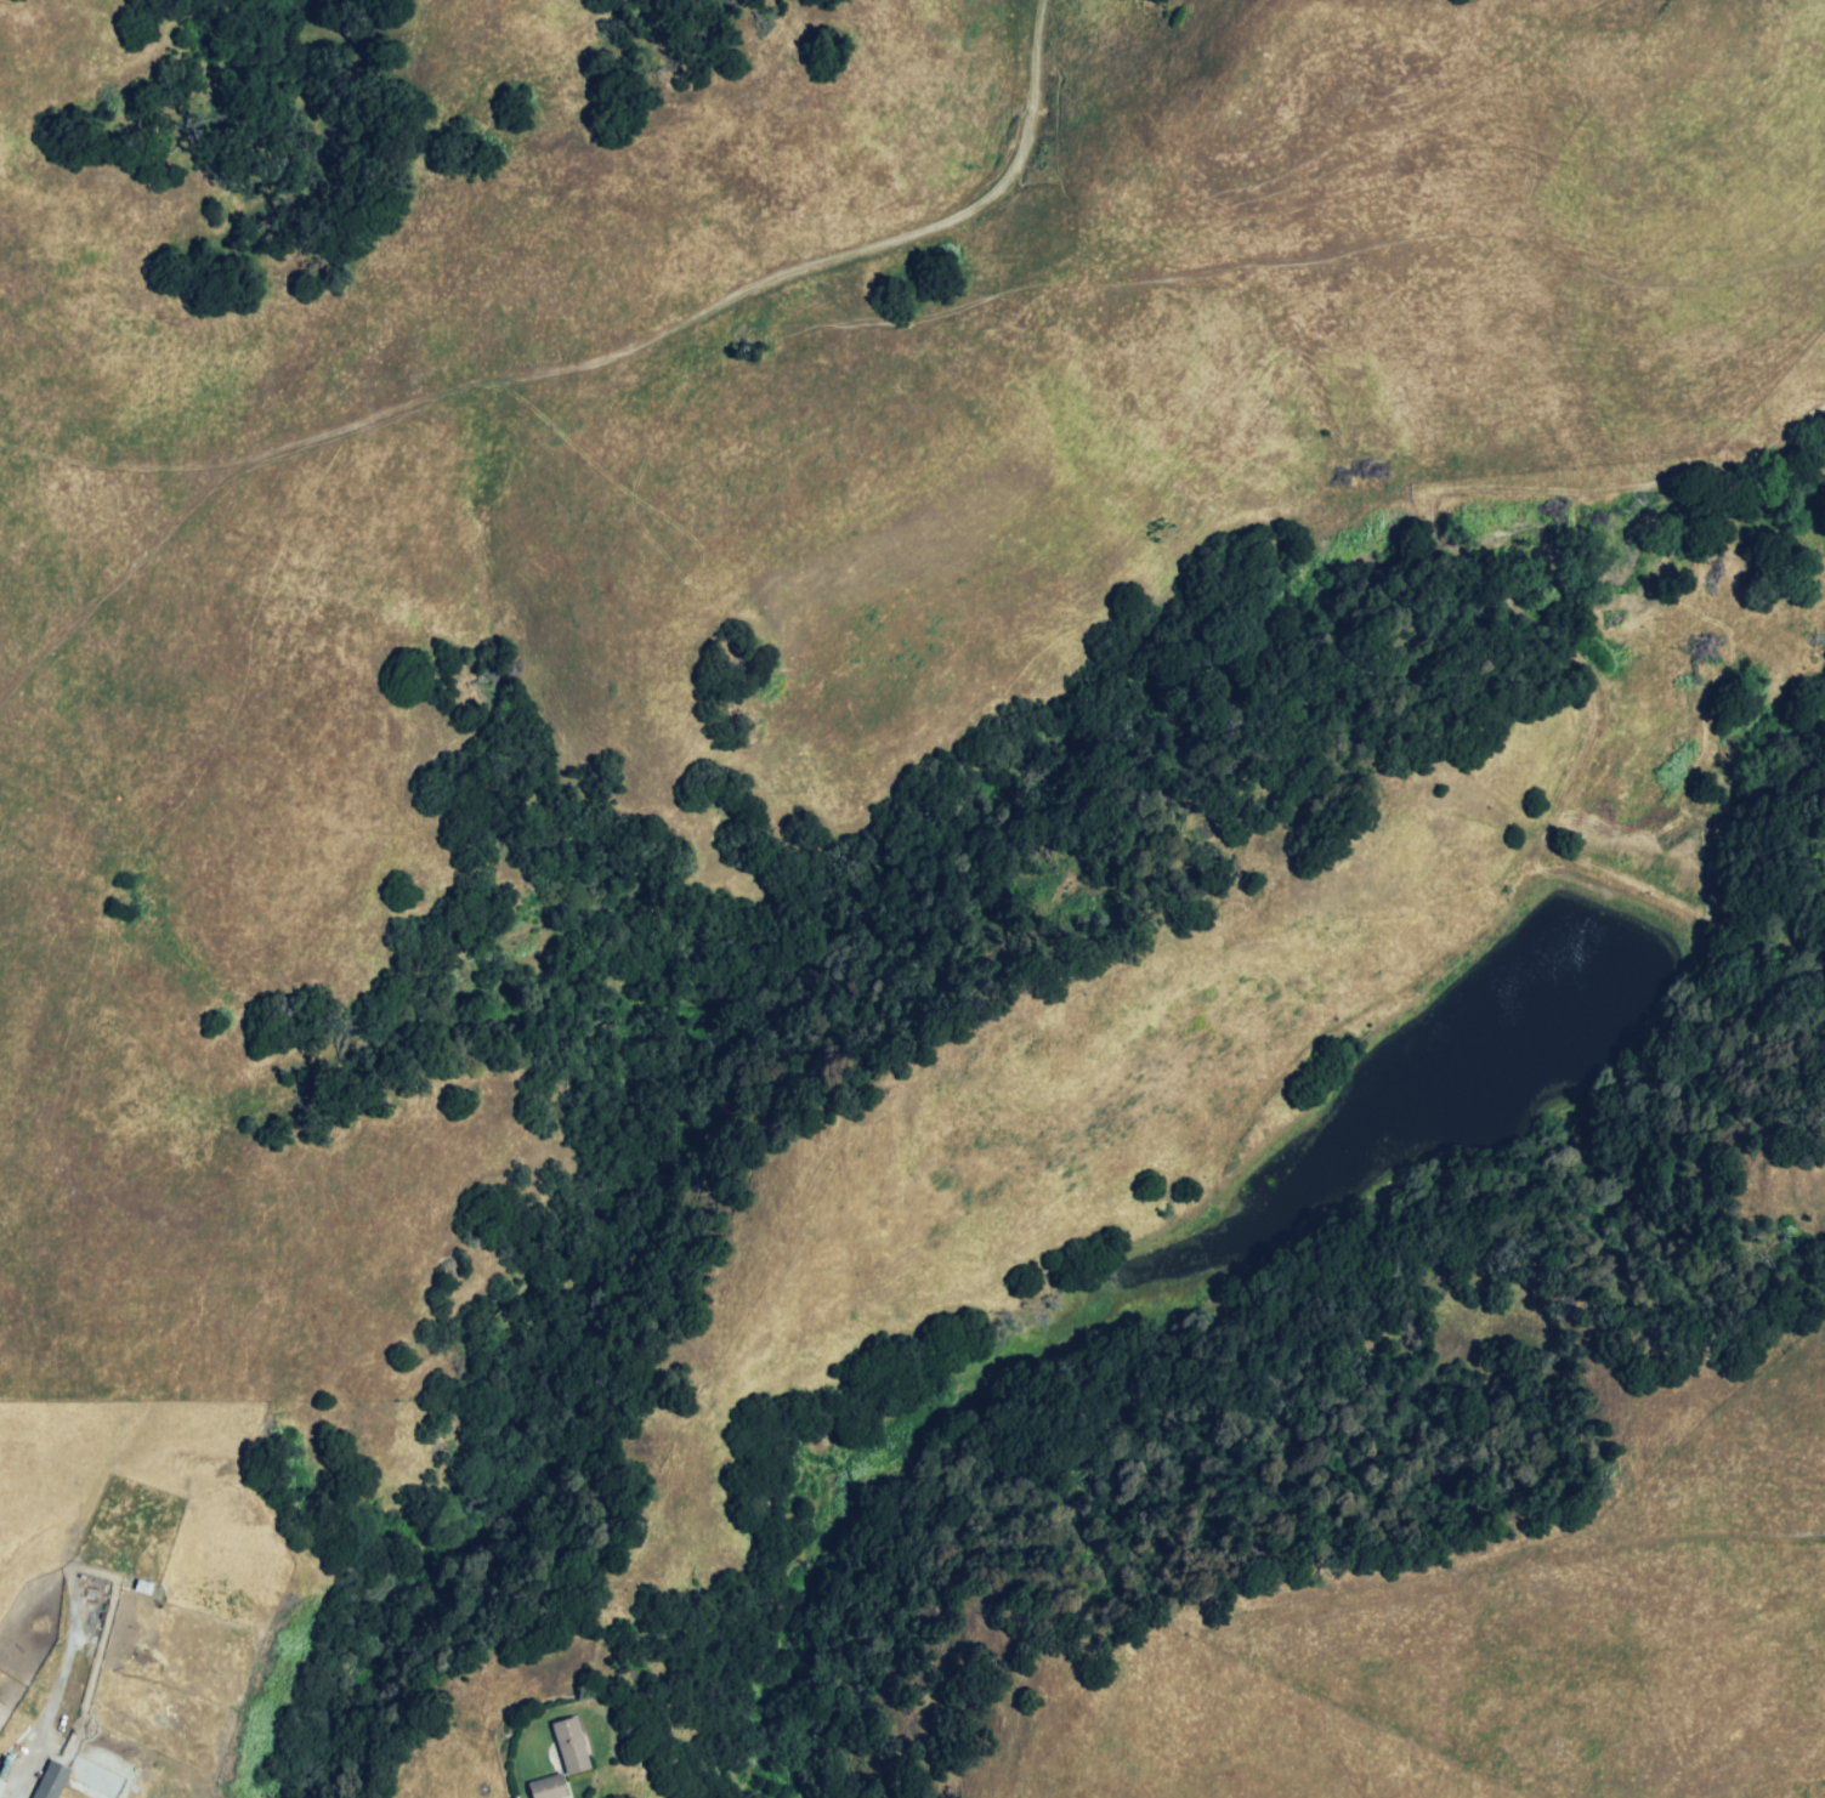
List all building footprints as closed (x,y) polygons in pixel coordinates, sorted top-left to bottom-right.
[(589,1770),(571,1718),(550,1724),(569,1777),(589,1770)] [(72,1773),(57,1797),(24,1797),(46,1758),(72,1773)] [(560,1770),(525,1782),(529,1797),(569,1797),(560,1770)]
